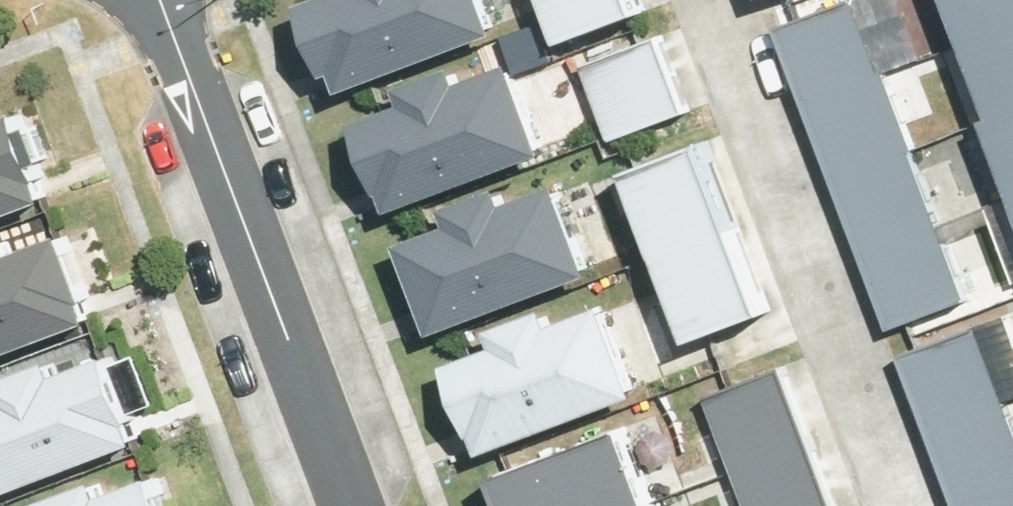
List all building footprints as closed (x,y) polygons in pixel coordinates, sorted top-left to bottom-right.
[(311,3),(334,71),(344,68),(352,90),(503,39),(490,0),(318,0),(311,3)] [(572,44),(653,15),(648,0),(556,0),(572,44)] [(809,101),(889,70),(862,0),(852,0),(780,27),(809,101)] [(969,33),(1012,16),(1012,0),(956,0),(969,33)] [(969,33),(997,109),(1012,103),(1012,16),(969,33)] [(662,37),(592,63),(621,142),(692,116),(662,37)] [(413,105),(360,124),(379,182),(397,176),(407,203),(551,154),(522,68),(470,86),(465,71),(408,90),(413,105)] [(809,101),(837,174),(917,144),(889,70),(809,101)] [(997,109),(1012,151),(1012,103),(997,109)] [(56,203),(26,119),(0,129),(0,223),(56,203)] [(714,143),(610,182),(624,219),(649,209),(683,300),(658,309),(678,362),(714,348),(709,335),(776,310),(714,143)] [(837,174),(865,247),(945,217),(917,144),(837,174)] [(466,232),(414,250),(440,327),(597,274),(571,197),(520,214),(512,191),(458,209),(466,232)] [(865,247),(893,321),(973,291),(945,217),(865,247)] [(0,261),(0,359),(104,320),(72,234),(0,261)] [(1011,384),(982,307),(903,337),(932,414),(1011,384)] [(552,314),(500,334),(506,352),(458,369),(489,452),(644,395),(612,308),(558,328),(552,314)] [(60,361),(0,385),(6,399),(0,401),(0,503),(145,445),(110,357),(66,375),(60,361)] [(714,390),(743,468),(813,442),(785,364),(714,390)] [(1011,384),(932,414),(962,491),(1012,471),(1012,388),(1011,384)] [(511,505),(634,505),(660,497),(632,420),(498,469),(511,505)] [(757,505),(837,505),(813,442),(743,468),(757,505)] [(962,491),(968,505),(1012,505),(1012,471),(962,491)] [(107,480),(47,502),(49,505),(166,505),(155,476),(112,492),(107,480)] [(660,497),(634,505),(663,505),(660,497)]
